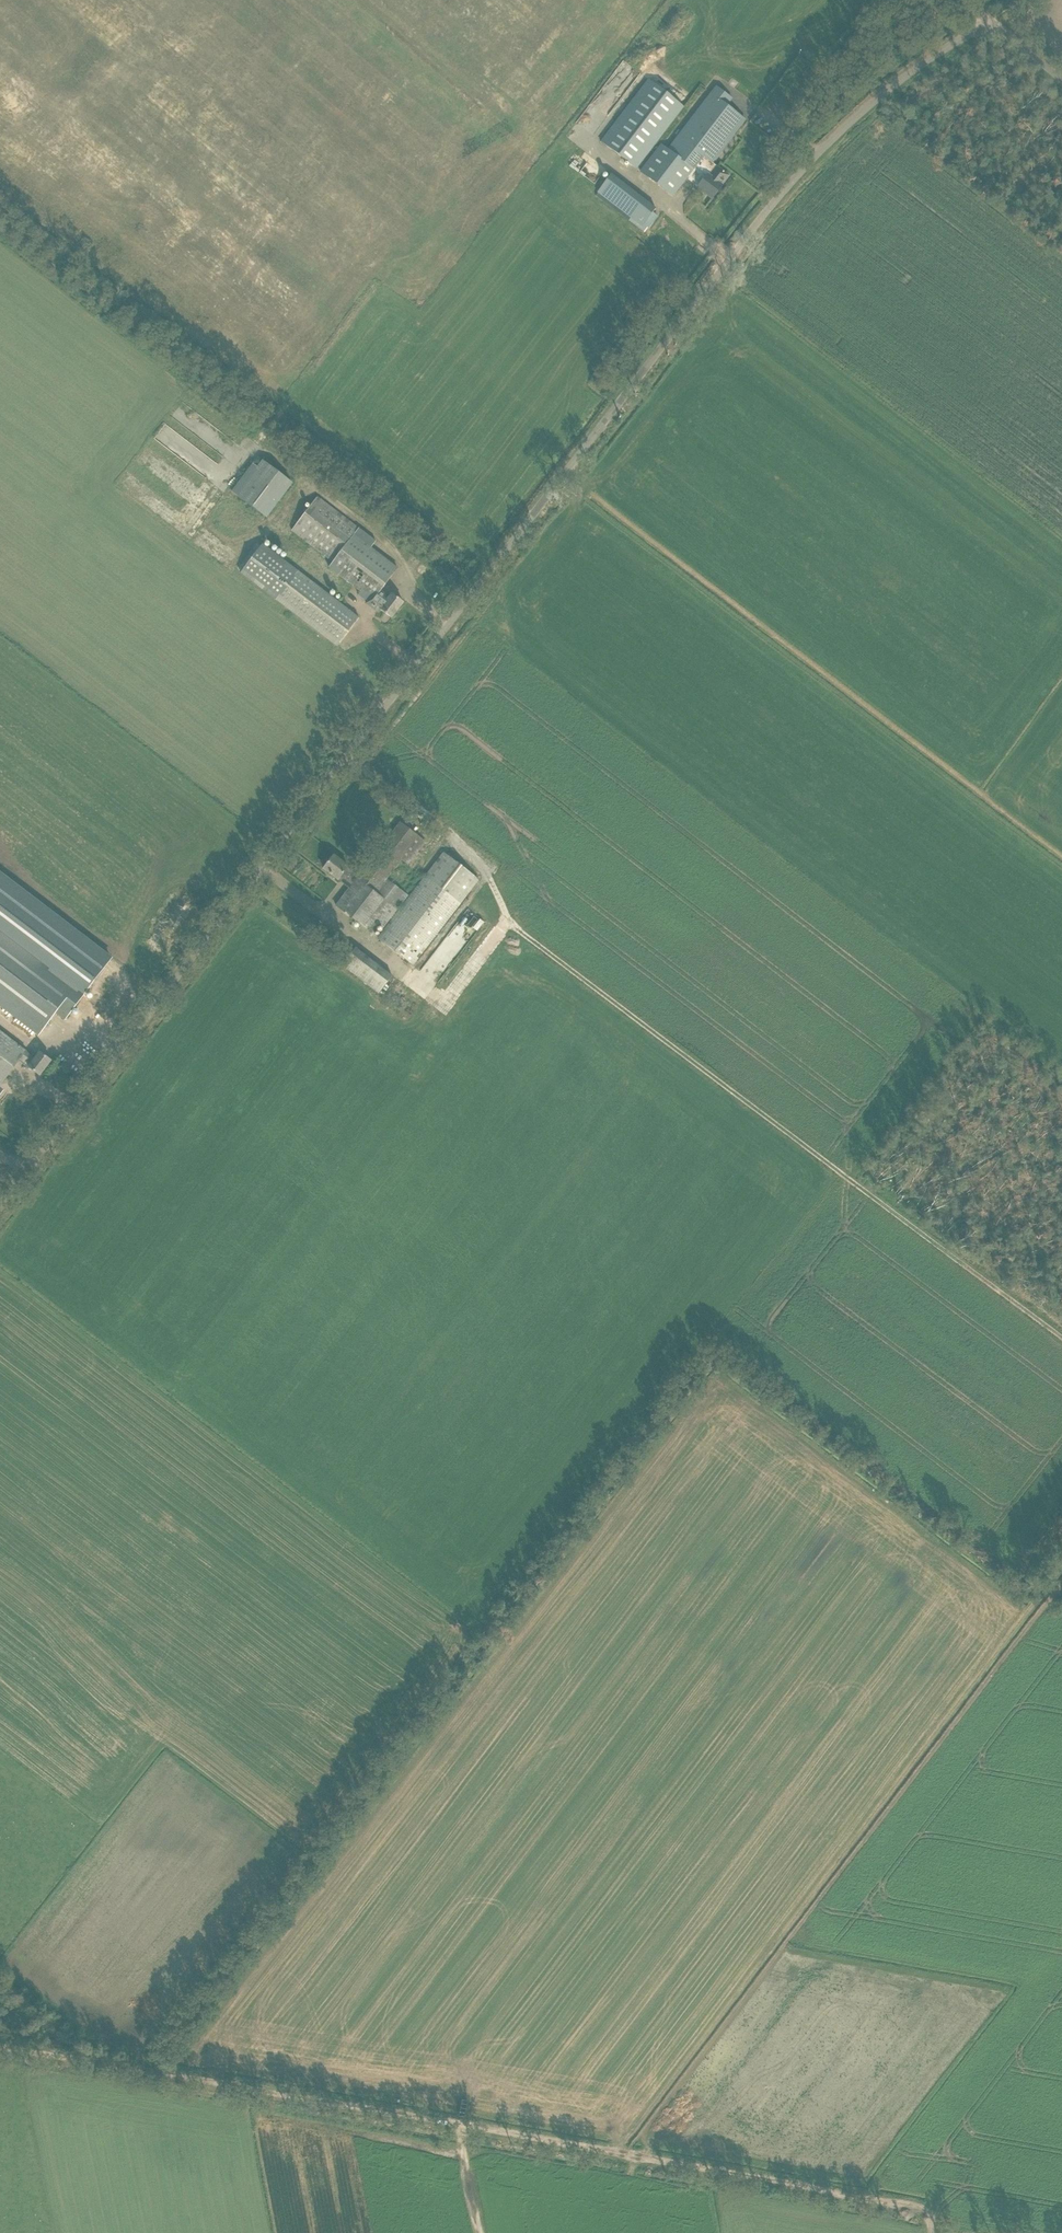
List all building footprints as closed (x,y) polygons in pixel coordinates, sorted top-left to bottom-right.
[(648,79),(600,141),(636,169),(651,150),(655,144),(684,107),(648,79)] [(655,154),(640,172),(664,190),(673,197),(686,179),(697,188),(712,199),(722,186),(721,186),(729,176),(708,161),(741,117),(727,106),(732,99),(716,87),(710,94),(667,150),(661,145),(659,148),(654,153),(655,154)] [(569,168),(580,172),(584,160),(573,156),(569,168)] [(597,192),(634,220),(647,203),(611,175),(597,192)] [(647,203),(634,220),(642,227),(656,209),(647,203)] [(265,516),(292,482),(258,456),(232,491),(265,516)] [(291,531),(332,562),(353,535),(355,536),(360,529),(317,496),(291,531)] [(380,610),(391,618),(403,603),(391,594),(389,597),(380,591),(397,568),(355,536),(353,535),(332,562),(329,567),(361,591),(357,595),(367,602),(365,603),(378,613),(380,610)] [(240,574),(338,649),(360,620),(263,545),(240,574)] [(378,926),(383,929),(409,896),(386,879),(401,859),(408,865),(425,842),(400,823),(358,876),(347,868),(348,867),(333,856),(323,869),(338,880),(349,888),(336,906),(372,934),(378,926)] [(377,938),(413,966),(479,880),(443,852),(421,880),(409,896),(383,929),(377,938)] [(62,1017),(85,987),(48,959),(46,961),(0,926),(0,1002),(37,1030),(53,1010),(62,1017)] [(342,965),(381,996),(394,979),(355,949),(342,965)] [(35,1056),(0,1030),(0,1082),(2,1084),(19,1060),(39,1076),(51,1061),(39,1051),(35,1056)]
